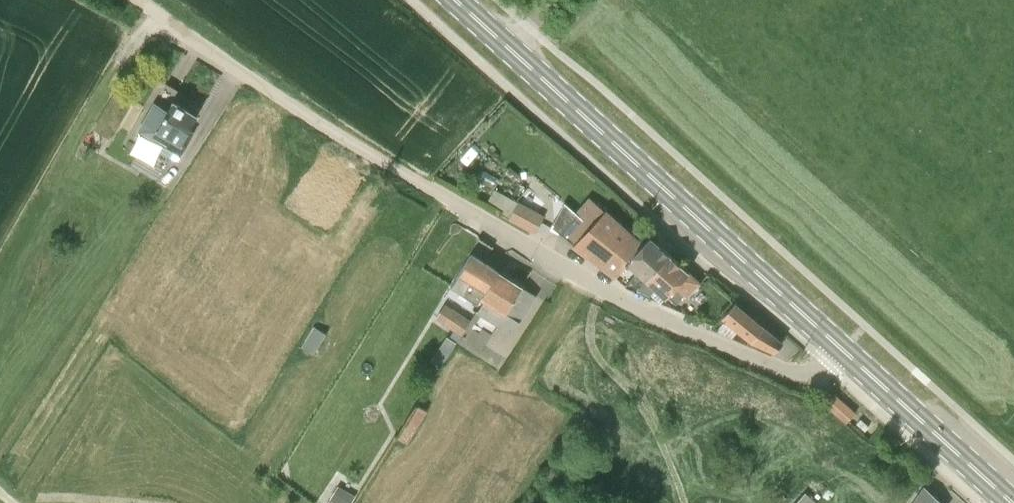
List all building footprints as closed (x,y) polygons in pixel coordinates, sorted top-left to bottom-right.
[(171,137),(181,143),(188,133),(198,116),(179,105),(184,95),(162,81),(142,117),(145,119),(159,127),(148,148),(160,155),(171,137)] [(589,226),(575,245),(574,247),(615,277),(628,263),(650,239),(635,225),(629,232),(606,212),(591,199),(577,214),(589,226)] [(544,215),(518,201),(509,219),(535,233),(544,215)] [(651,237),(650,239),(628,263),(638,272),(625,286),(637,292),(639,289),(639,290),(670,255),(651,237)] [(461,271),(452,286),(478,303),(481,298),(483,300),(500,272),(471,254),(461,271)] [(670,255),(639,290),(649,294),(654,289),(665,299),(668,296),(676,304),(684,295),(687,297),(700,283),(689,272),(689,273),(688,272),(689,272),(670,255)] [(500,272),(483,300),(485,301),(477,313),(512,335),(526,312),(537,296),(500,272)] [(735,303),(723,317),(751,340),(775,351),(782,343),(769,331),(768,332),(763,327),(762,327),(736,305),(736,304),(735,303)] [(460,336),(470,321),(452,309),(443,323),(454,331),(460,336)] [(447,336),(446,337),(445,340),(444,341),(443,341),(443,342),(443,343),(442,344),(442,345),(441,346),(441,347),(440,347),(449,353),(450,353),(450,352),(450,351),(451,351),(451,350),(452,349),(452,348),(453,348),(453,347),(454,346),(455,345),(456,343),(456,342),(447,336)] [(846,424),(856,413),(835,394),(825,405),(846,424)] [(407,442),(427,411),(419,406),(399,437),(407,442)] [(924,486),(909,502),(943,502),(934,494),(935,493),(927,485),(926,487),(924,486)] [(338,487),(332,498),(339,502),(350,502),(354,496),(338,487)] [(818,502),(807,493),(796,502),(817,502),(818,502)]
